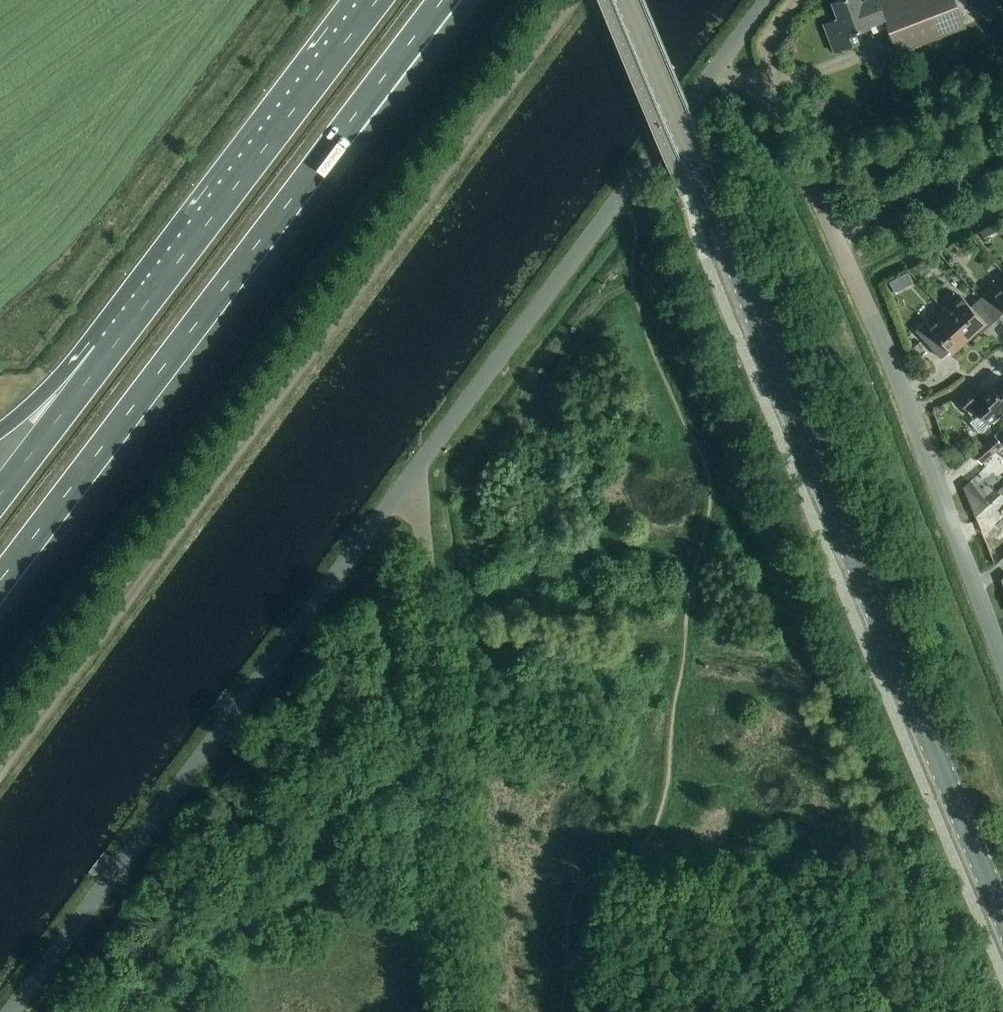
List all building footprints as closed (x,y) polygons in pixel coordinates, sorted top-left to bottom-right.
[(835,51),(853,44),(849,34),(871,26),(869,20),(884,15),(898,51),(966,25),(956,0),(873,0),(863,4),(861,0),(838,0),(833,2),(840,17),(824,23),(835,51)] [(988,16),(1002,11),(1002,0),(982,0),(988,16)] [(908,272),(890,282),(896,292),(913,283),(908,272)] [(980,297),(998,317),(1002,313),(1002,283),(994,292),(990,288),(980,297)] [(961,295),(945,310),(969,337),(978,329),(981,333),(998,317),(980,297),(971,306),(961,295)] [(969,337),(945,310),(929,324),(926,321),(916,330),(939,356),(940,356),(941,357),(943,357),(944,356),(951,349),(953,352),(969,337)] [(1002,411),(1002,379),(988,392),(980,383),(959,401),(975,418),(971,422),(979,431),(983,431),(990,425),(989,424),(1002,411)] [(982,462),(1002,445),(1002,443),(996,435),(974,453),(982,462)] [(999,454),(994,458),(1000,465),(1002,463),(1002,450),(999,454)] [(971,481),(964,487),(965,491),(968,497),(977,488),(971,481)]
